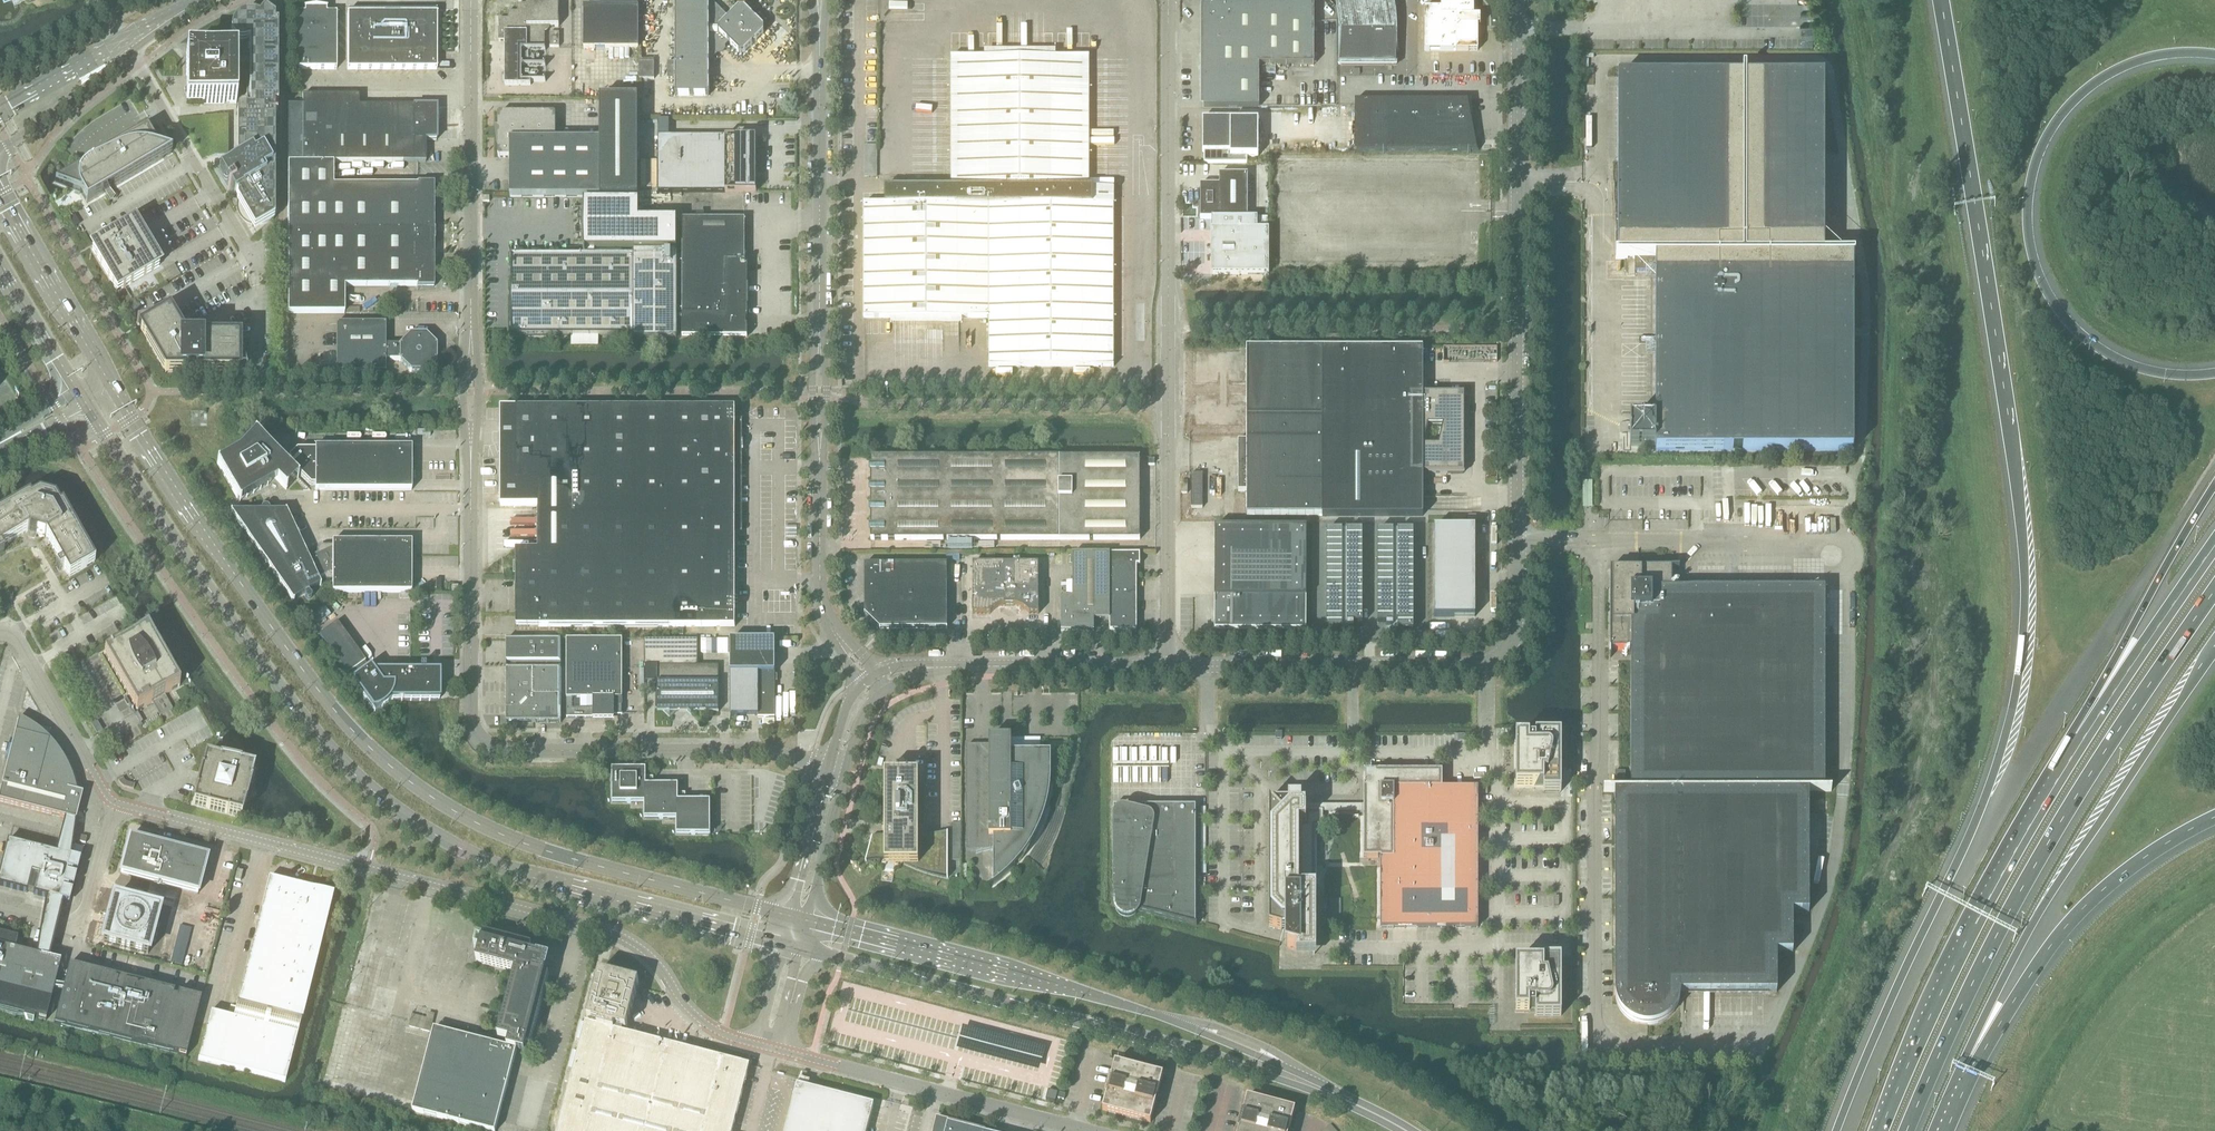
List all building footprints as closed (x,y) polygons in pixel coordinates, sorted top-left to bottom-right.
[(545,33),(547,32),(548,32),(549,31),(550,29),(550,27),(559,27),(559,0),(527,0),(527,5),(518,5),(518,12),(508,12),(508,19),(499,19),(499,42),(505,42),(505,85),(531,85),(531,82),(522,82),(522,66),(522,49),(545,49),(545,33)] [(739,9),(727,21),(723,18),(724,17),(709,2),(709,0),(675,0),(675,96),(709,96),(709,60),(717,52),(721,52),(723,50),(723,46),(728,42),(739,53),(745,53),(764,34),(764,28),(745,9),(739,9)] [(1209,0),(1208,1),(1207,2),(1206,3),(1205,4),(1205,6),(1204,7),(1204,8),(1204,9),(1203,9),(1203,32),(1204,32),(1204,42),(1203,42),(1203,43),(1204,43),(1204,53),(1203,53),(1203,97),(1204,97),(1204,107),(1203,107),(1204,107),(1204,108),(1259,108),(1259,65),(1314,65),(1314,0),(1210,0),(1209,0)] [(1338,65),(1396,65),(1396,53),(1399,52),(1397,42),(1396,42),(1396,12),(1398,1),(1397,1),(1397,0),(1335,0),(1338,20),(1338,60),(1338,65)] [(1478,51),(1478,26),(1480,26),(1480,17),(1474,17),(1474,0),(1441,0),(1441,8),(1425,8),(1424,51),(1478,51)] [(639,49),(639,7),(584,7),(584,49),(639,49)] [(266,9),(261,15),(258,19),(257,18),(255,17),(253,16),(252,16),(250,16),(248,16),(246,16),(245,16),(243,17),(241,18),(240,18),(238,20),(237,21),(236,22),(235,23),(234,25),(233,26),(232,28),(232,30),(232,32),(232,33),(232,35),(232,37),(233,39),(233,40),(234,41),(235,42),(236,43),(237,43),(238,44),(240,44),(241,44),(242,44),(244,44),(245,44),(246,43),(247,42),(249,42),(249,112),(247,112),(246,111),(245,110),(244,109),(243,109),(242,109),(241,110),(240,110),(239,110),(239,111),(238,112),(238,113),(237,114),(237,159),(238,160),(225,168),(223,164),(222,164),(224,167),(218,171),(222,177),(229,190),(227,191),(228,191),(229,190),(234,198),(236,197),(237,198),(237,201),(254,232),(274,220),(274,187),(275,187),(275,117),(276,117),(276,116),(274,116),(274,112),(274,110),(274,107),(275,107),(277,107),(277,25),(276,25),(275,25),(274,25),(274,20),(270,16),(272,14),(266,9)] [(295,69),(329,69),(337,69),(337,13),(305,13),(295,13),(295,69)] [(437,13),(348,13),(348,69),(437,69),(437,13)] [(550,33),(550,47),(559,47),(559,33),(550,33)] [(236,103),(236,53),(186,53),(186,75),(189,75),(189,81),(186,81),(186,88),(185,88),(185,89),(186,89),(186,96),(186,103),(202,103),(223,103),(236,103)] [(1089,58),(957,58),(951,58),(951,188),(885,188),(885,204),(864,204),(864,319),(989,319),(989,367),(1114,367),(1114,206),(1114,205),(1114,189),(1089,188),(1089,58)] [(1616,256),(1616,259),(1625,259),(1625,261),(1625,263),(1626,263),(1626,269),(1625,269),(1625,271),(1626,271),(1626,276),(1630,276),(1635,276),(1635,271),(1651,271),(1652,271),(1655,271),(1656,413),(1656,421),(1630,421),(1630,422),(1630,426),(1629,426),(1629,427),(1628,427),(1628,428),(1628,429),(1628,430),(1629,430),(1630,430),(1630,447),(1654,447),(1655,447),(1655,451),(1722,451),(1733,451),(1853,451),(1853,259),(1854,259),(1854,256),(1846,256),(1824,256),(1824,154),(1824,77),(1810,77),(1746,77),(1746,70),(1743,70),(1743,77),(1618,77),(1618,161),(1618,256),(1616,256)] [(437,106),(414,106),(414,107),(359,107),(359,96),(303,96),(302,106),(288,106),(288,163),(334,163),(426,163),(426,140),(437,140),(437,106)] [(600,98),(600,140),(556,140),(556,115),(555,114),(500,114),(498,115),(498,129),(500,130),(500,134),(498,136),(498,156),(500,158),(510,158),(510,197),(600,197),(600,198),(638,198),(638,98),(600,98)] [(1395,101),(1395,102),(1388,102),(1388,101),(1375,101),(1375,102),(1367,102),(1367,101),(1355,101),(1355,107),(1355,151),(1480,151),(1477,137),(1475,137),(1473,129),(1476,129),(1475,126),(1474,126),(1471,100),(1457,100),(1457,102),(1450,102),(1450,100),(1437,101),(1437,102),(1429,102),(1429,101),(1416,101),(1416,102),(1408,102),(1408,101),(1395,101)] [(1203,119),(1203,152),(1204,152),(1225,152),(1225,119),(1203,119)] [(1231,119),(1225,119),(1225,152),(1204,152),(1204,163),(1247,163),(1247,157),(1258,157),(1258,121),(1231,121),(1231,119)] [(164,158),(147,129),(55,183),(80,192),(87,203),(105,193),(108,199),(113,194),(110,190),(164,158)] [(658,137),(658,193),(744,193),(756,193),(756,178),(756,172),(756,137),(658,137)] [(334,163),(288,163),(288,313),(345,313),(345,286),(417,286),(417,288),(434,288),(434,242),(435,242),(435,230),(434,230),(434,184),(417,184),(417,185),(334,185),(334,163)] [(1200,219),(1212,219),(1248,219),(1248,174),(1219,174),(1219,185),(1200,185),(1200,219)] [(639,220),(639,202),(584,202),(584,255),(511,255),(511,336),(512,336),(633,336),(633,338),(639,338),(664,338),(677,338),(677,252),(664,252),(664,250),(677,250),(677,220),(639,220)] [(1268,219),(1248,219),(1212,219),(1212,230),(1211,230),(1211,275),(1269,275),(1269,230),(1268,230),(1268,219)] [(745,220),(683,220),(682,338),(747,338),(747,262),(745,262),(745,220)] [(105,241),(100,244),(92,249),(117,291),(125,286),(128,284),(159,266),(152,252),(142,237),(134,223),(105,241)] [(174,265),(160,273),(166,284),(180,275),(174,265)] [(266,275),(261,278),(264,283),(269,280),(266,275)] [(138,302),(127,308),(132,318),(143,311),(138,302)] [(153,323),(150,325),(142,330),(166,371),(238,371),(238,359),(237,359),(237,353),(238,353),(238,340),(230,340),(199,339),(198,338),(197,338),(195,337),(194,336),(193,336),(191,336),(190,336),(188,336),(187,336),(186,336),(184,337),(183,337),(168,314),(157,321),(158,321),(153,324),(153,323)] [(437,361),(437,345),(426,334),(410,334),(399,345),(385,345),(385,324),(336,324),(336,373),(386,373),(386,361),(399,361),(410,372),(426,372),(437,361)] [(1238,476),(1238,491),(1246,492),(1246,516),(1423,516),(1423,473),(1464,473),(1464,394),(1423,394),(1423,348),(1323,348),(1246,348),(1246,415),(1246,440),(1238,440),(1238,442),(1238,465),(1238,476)] [(538,506),(538,517),(669,518),(669,627),(735,627),(735,408),(501,408),(501,506),(538,506)] [(297,450),(294,454),(284,463),(255,434),(254,435),(256,437),(239,453),(219,464),(218,463),(217,463),(237,498),(240,503),(241,503),(241,502),(277,481),(286,490),(287,489),(286,488),(296,477),(298,479),(299,478),(294,474),(297,471),(311,485),(315,485),(315,490),(411,490),(412,447),(315,447),(315,450),(297,450)] [(1140,458),(1060,458),(871,458),(871,540),(1140,540),(1140,458)] [(1203,508),(1203,474),(1191,474),(1191,508),(1203,508)] [(60,507),(55,499),(39,494),(31,499),(29,496),(0,513),(0,554),(4,552),(1,547),(28,532),(28,533),(44,538),(46,537),(61,563),(56,566),(59,571),(64,568),(69,577),(88,567),(88,566),(95,562),(62,505),(60,507)] [(230,511),(236,519),(293,602),(294,601),(294,600),(304,594),(305,595),(305,597),(306,599),(307,599),(308,599),(311,598),(312,597),(312,596),(312,595),(311,594),(310,593),(309,591),(320,586),(321,586),(319,581),(332,581),(332,592),(411,593),(411,542),(332,542),(332,546),(323,546),(320,546),(319,547),(318,548),(317,549),(317,550),(317,552),(317,554),(308,558),(300,540),(286,510),(285,511),(270,511),(269,508),(268,507),(266,506),(265,506),(263,506),(262,507),(261,509),(261,510),(262,511),(232,511),(230,511)] [(516,627),(539,627),(669,627),(669,518),(538,517),(538,551),(516,551),(516,627)] [(1215,594),(1215,631),(1306,631),(1306,528),(1215,527),(1215,594)] [(1434,616),(1475,616),(1475,527),(1434,527),(1434,616)] [(1327,531),(1327,631),(1343,631),(1343,633),(1354,633),(1353,628),(1354,628),(1354,624),(1363,624),(1363,531),(1327,531)] [(1413,531),(1378,531),(1378,625),(1386,625),(1386,629),(1393,629),(1393,631),(1413,631),(1413,531)] [(1073,554),(1073,581),(1073,584),(1067,584),(1067,598),(1061,598),(1061,610),(1061,631),(1094,631),(1094,620),(1110,620),(1110,554),(1073,554)] [(1110,554),(1110,620),(1110,631),(1137,631),(1137,565),(1140,565),(1140,554),(1110,554)] [(865,614),(880,628),(880,629),(947,628),(947,564),(864,565),(865,614)] [(1039,614),(1039,564),(973,564),(973,614),(990,614),(993,611),(995,609),(997,608),(1000,607),(1003,606),(1006,606),(1006,605),(1014,605),(1014,606),(1016,606),(1020,607),(1023,608),(1026,611),(1029,614),(1039,614)] [(1631,791),(1604,791),(1604,792),(1615,792),(1615,831),(1615,992),(1615,993),(1615,994),(1615,995),(1615,996),(1615,997),(1616,998),(1616,999),(1616,1000),(1616,1001),(1616,1002),(1617,1002),(1617,1003),(1617,1004),(1618,1006),(1618,1007),(1619,1008),(1620,1009),(1620,1010),(1621,1011),(1622,1012),(1623,1013),(1624,1014),(1625,1015),(1626,1016),(1627,1017),(1628,1018),(1629,1019),(1630,1020),(1631,1020),(1632,1021),(1633,1022),(1635,1022),(1636,1023),(1637,1023),(1638,1024),(1640,1024),(1641,1024),(1642,1024),(1644,1025),(1645,1025),(1646,1025),(1648,1025),(1649,1025),(1650,1025),(1651,1025),(1653,1025),(1654,1024),(1655,1024),(1657,1024),(1658,1023),(1659,1023),(1660,1022),(1661,1022),(1663,1021),(1664,1021),(1665,1020),(1666,1019),(1667,1019),(1668,1018),(1669,1017),(1670,1016),(1671,1015),(1672,1014),(1673,1013),(1674,1012),(1674,1011),(1675,1010),(1676,1009),(1676,1008),(1677,1007),(1678,1005),(1678,1004),(1678,1003),(1679,1003),(1679,1002),(1679,1001),(1679,1000),(1680,999),(1680,998),(1680,997),(1680,996),(1680,995),(1680,994),(1680,993),(1684,992),(1777,992),(1777,953),(1793,953),(1793,912),(1809,912),(1808,831),(1808,816),(1808,792),(1832,792),(1832,791),(1825,790),(1825,780),(1825,758),(1825,589),(1738,589),(1728,589),(1688,589),(1672,589),(1672,569),(1679,569),(1679,568),(1638,568),(1610,568),(1610,589),(1610,657),(1611,657),(1611,650),(1631,650),(1631,779),(1631,791)] [(50,581),(27,594),(32,603),(33,606),(56,593),(50,581)] [(375,713),(393,700),(440,700),(440,672),(425,672),(425,666),(420,666),(420,672),(419,672),(418,670),(414,670),(413,672),(373,672),(370,668),(365,662),(337,623),(319,636),(347,675),(348,674),(353,681),(352,681),(375,713)] [(147,630),(104,654),(128,697),(126,698),(125,698),(134,714),(133,712),(136,710),(137,711),(180,687),(147,630)] [(519,639),(506,639),(507,664),(511,664),(516,664),(540,664),(543,664),(543,667),(543,669),(548,669),(548,667),(548,664),(561,664),(561,640),(539,640),(519,639)] [(623,639),(567,640),(567,718),(593,717),(593,719),(614,719),(614,715),(623,715),(623,639)] [(657,712),(664,712),(670,718),(677,712),(688,712),(691,715),(695,712),(719,712),(719,666),(698,666),(698,639),(644,639),(644,666),(657,666),(657,712)] [(731,640),(731,715),(758,715),(758,717),(775,717),(775,640),(731,640)] [(511,668),(507,668),(507,723),(548,723),(561,723),(561,669),(548,669),(543,669),(516,668),(516,664),(511,664),(511,668)] [(18,722),(0,793),(0,802),(65,818),(76,821),(83,794),(76,792),(75,787),(73,781),(70,771),(65,762),(60,753),(60,752),(54,745),(51,741),(49,739),(50,731),(33,726),(25,722),(19,718),(18,722)] [(97,734),(102,731),(97,722),(91,725),(97,734)] [(1525,738),(1525,737),(1515,737),(1515,789),(1532,789),(1533,788),(1543,788),(1543,792),(1561,792),(1561,734),(1535,734),(1535,741),(1529,741),(1529,738),(1525,738)] [(1051,753),(1011,753),(1011,738),(990,738),(990,746),(967,746),(967,851),(994,851),(994,886),(1005,876),(1015,866),(1026,853),(1035,838),(1042,823),(1048,806),(1050,789),(1051,780),(1051,753)] [(201,770),(197,787),(196,790),(197,790),(193,804),(207,808),(227,814),(227,813),(241,817),(245,803),(246,803),(246,800),(251,783),(250,782),(254,768),(240,765),(240,764),(220,759),(220,760),(206,756),(202,770),(201,770)] [(900,771),(900,772),(900,774),(885,774),(885,824),(886,824),(886,826),(886,835),(882,835),(879,836),(876,836),(873,837),(872,837),(866,861),(870,860),(873,860),(876,859),(879,859),(882,859),(885,859),(885,864),(907,864),(917,869),(922,871),(927,872),(932,874),(937,875),(942,877),(948,878),(948,833),(947,833),(942,834),(937,834),(932,835),(927,835),(918,835),(918,830),(924,830),(924,825),(919,825),(919,774),(906,774),(906,772),(906,771),(906,770),(905,769),(904,769),(903,769),(902,769),(901,769),(901,770),(900,771)] [(679,786),(646,786),(646,770),(613,770),(613,803),(645,803),(645,819),(677,819),(677,834),(710,834),(710,801),(679,801),(679,786)] [(1447,929),(1472,929),(1478,929),(1478,788),(1442,788),(1442,771),(1374,771),(1374,773),(1365,773),(1365,785),(1364,785),(1364,806),(1321,806),(1321,805),(1320,805),(1320,806),(1318,806),(1318,805),(1318,806),(1316,806),(1316,805),(1315,805),(1315,806),(1313,806),(1313,805),(1312,805),(1312,806),(1311,806),(1311,805),(1310,805),(1310,806),(1308,806),(1308,805),(1307,805),(1307,806),(1306,806),(1306,805),(1305,805),(1305,806),(1301,806),(1301,800),(1288,800),(1288,803),(1284,803),(1284,802),(1283,801),(1282,800),(1281,800),(1280,800),(1279,800),(1278,801),(1278,802),(1277,802),(1277,803),(1273,803),(1269,800),(1269,927),(1282,930),(1286,930),(1286,941),(1286,947),(1287,947),(1296,950),(1296,956),(1316,956),(1316,949),(1316,888),(1313,888),(1314,827),(1323,827),(1323,811),(1364,811),(1364,858),(1380,858),(1380,929),(1447,929)] [(1625,772),(1615,772),(1615,784),(1625,784),(1625,772)] [(124,787),(125,787),(134,789),(135,784),(127,782),(125,781),(123,778),(118,780),(119,782),(120,783),(121,784),(122,785),(123,786),(124,787)] [(1116,823),(1114,823),(1114,831),(1113,904),(1112,903),(1112,904),(1115,905),(1115,906),(1115,908),(1115,909),(1116,911),(1116,912),(1117,913),(1118,915),(1119,916),(1120,917),(1121,917),(1123,918),(1124,919),(1126,919),(1127,919),(1129,919),(1130,919),(1131,918),(1133,918),(1134,917),(1135,916),(1136,915),(1137,914),(1138,912),(1138,911),(1197,926),(1197,925),(1195,925),(1196,831),(1196,807),(1146,807),(1146,814),(1125,810),(1124,810),(1122,810),(1121,810),(1118,811),(1117,812),(1117,814),(1116,816),(1116,818),(1116,823)] [(71,874),(72,871),(77,872),(80,860),(75,858),(71,857),(76,821),(65,818),(56,853),(8,841),(0,871),(0,886),(27,893),(28,891),(34,893),(33,894),(46,897),(36,955),(50,958),(64,902),(69,903),(72,891),(67,890),(68,886),(73,888),(76,875),(71,874)] [(951,824),(951,861),(961,861),(961,824),(951,824)] [(198,894),(207,857),(174,849),(171,851),(165,849),(163,846),(130,837),(120,874),(198,894)] [(302,1020),(326,925),(334,894),(269,878),(233,1018),(210,1012),(198,1060),(285,1082),(301,1020),(302,1020)] [(116,898),(113,898),(113,900),(112,907),(111,906),(111,908),(110,915),(109,915),(108,917),(109,917),(107,923),(106,925),(107,925),(105,931),(104,933),(105,933),(103,940),(102,940),(102,942),(104,942),(111,944),(113,945),(113,944),(120,946),(120,947),(122,947),(122,946),(129,948),(129,949),(130,949),(137,950),(137,951),(139,952),(139,951),(146,953),(148,954),(149,952),(148,951),(150,945),(151,945),(151,943),(150,943),(152,937),(153,937),(153,935),(154,928),(155,929),(155,927),(156,920),(157,920),(157,919),(157,918),(159,912),(160,910),(157,909),(157,910),(150,908),(150,907),(149,907),(142,906),(142,905),(140,905),(133,903),(131,902),(131,903),(124,901),(124,900),(123,900),(123,901),(116,899),(116,898)] [(1330,900),(1330,918),(1341,918),(1341,900),(1330,900)] [(482,940),(481,940),(477,939),(474,948),(479,949),(476,961),(515,971),(498,1037),(509,1040),(507,1047),(434,1028),(412,1111),(491,1130),(495,1130),(516,1050),(525,1052),(527,1045),(530,1046),(549,974),(546,974),(550,957),(530,952),(532,945),(484,932),(482,940)] [(17,937),(0,933),(0,1009),(46,1021),(61,961),(50,958),(36,955),(14,949),(17,937)] [(1515,1013),(1525,1013),(1525,1012),(1529,1012),(1529,1010),(1535,1010),(1535,1016),(1561,1016),(1561,958),(1543,958),(1543,962),(1533,962),(1532,962),(1515,962),(1515,1013)] [(69,964),(54,1023),(186,1057),(201,998),(69,964)] [(750,1065),(622,1032),(623,1028),(626,1029),(639,981),(599,971),(587,1019),(590,1019),(590,1023),(585,1022),(557,1130),(733,1130),(750,1065)] [(1151,1124),(1156,1103),(1155,1103),(1156,1096),(1158,1096),(1163,1076),(1115,1063),(1103,1111),(1151,1124)] [(874,1105),(874,1104),(797,1085),(785,1130),(867,1130),(874,1105)] [(1055,1101),(1058,1092),(1048,1089),(1045,1099),(1055,1101)] [(1288,1130),(1290,1130),(1295,1110),(1247,1098),(1242,1118),(1243,1119),(1241,1125),(1240,1125),(1238,1130),(1288,1130)] [(937,1119),(936,1123),(934,1130),(983,1130),(937,1119)]
